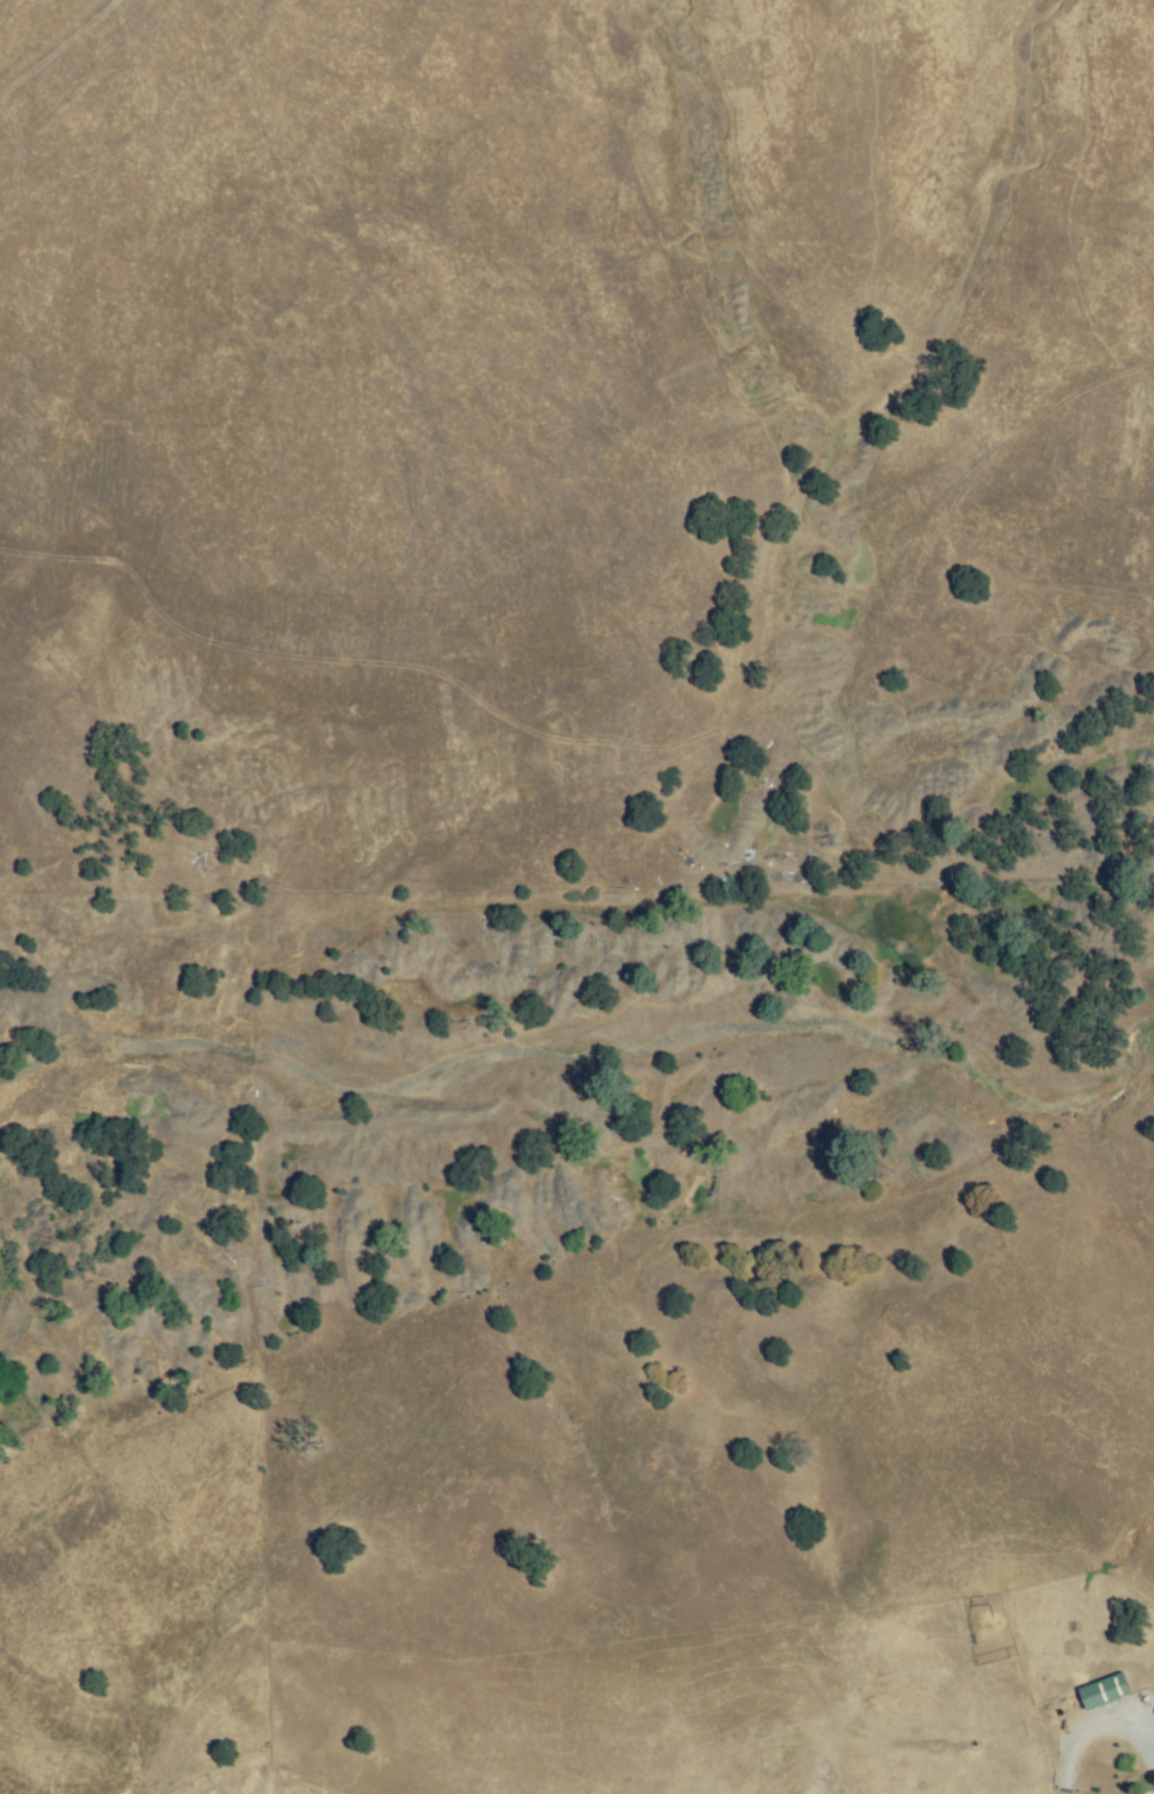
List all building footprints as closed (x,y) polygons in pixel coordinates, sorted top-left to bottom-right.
[(1126,1698),(1120,1675),(1075,1687),(1081,1709),(1126,1698)]
